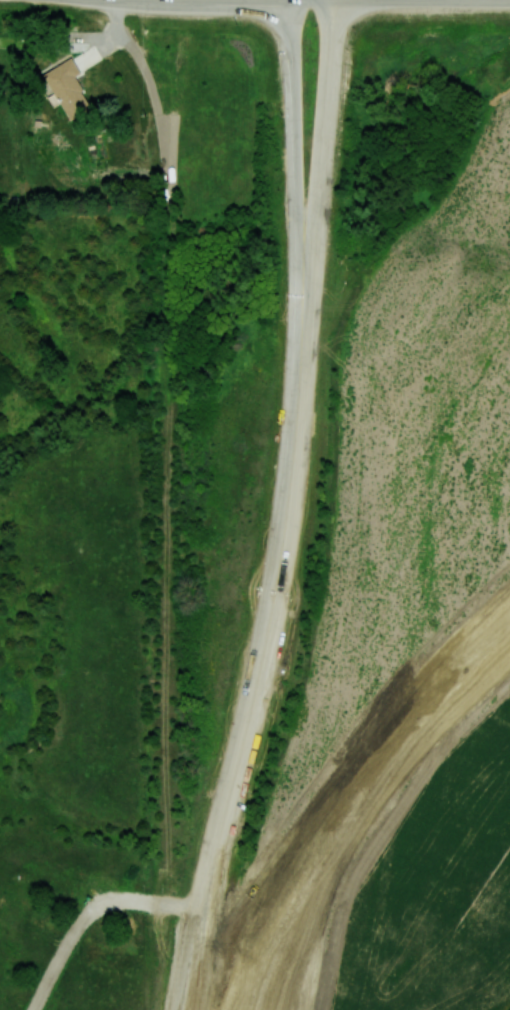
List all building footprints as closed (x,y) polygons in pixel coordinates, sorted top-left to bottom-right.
[(44,73),(70,119),(92,107),(75,76),(81,73),(72,57),(44,73)]
